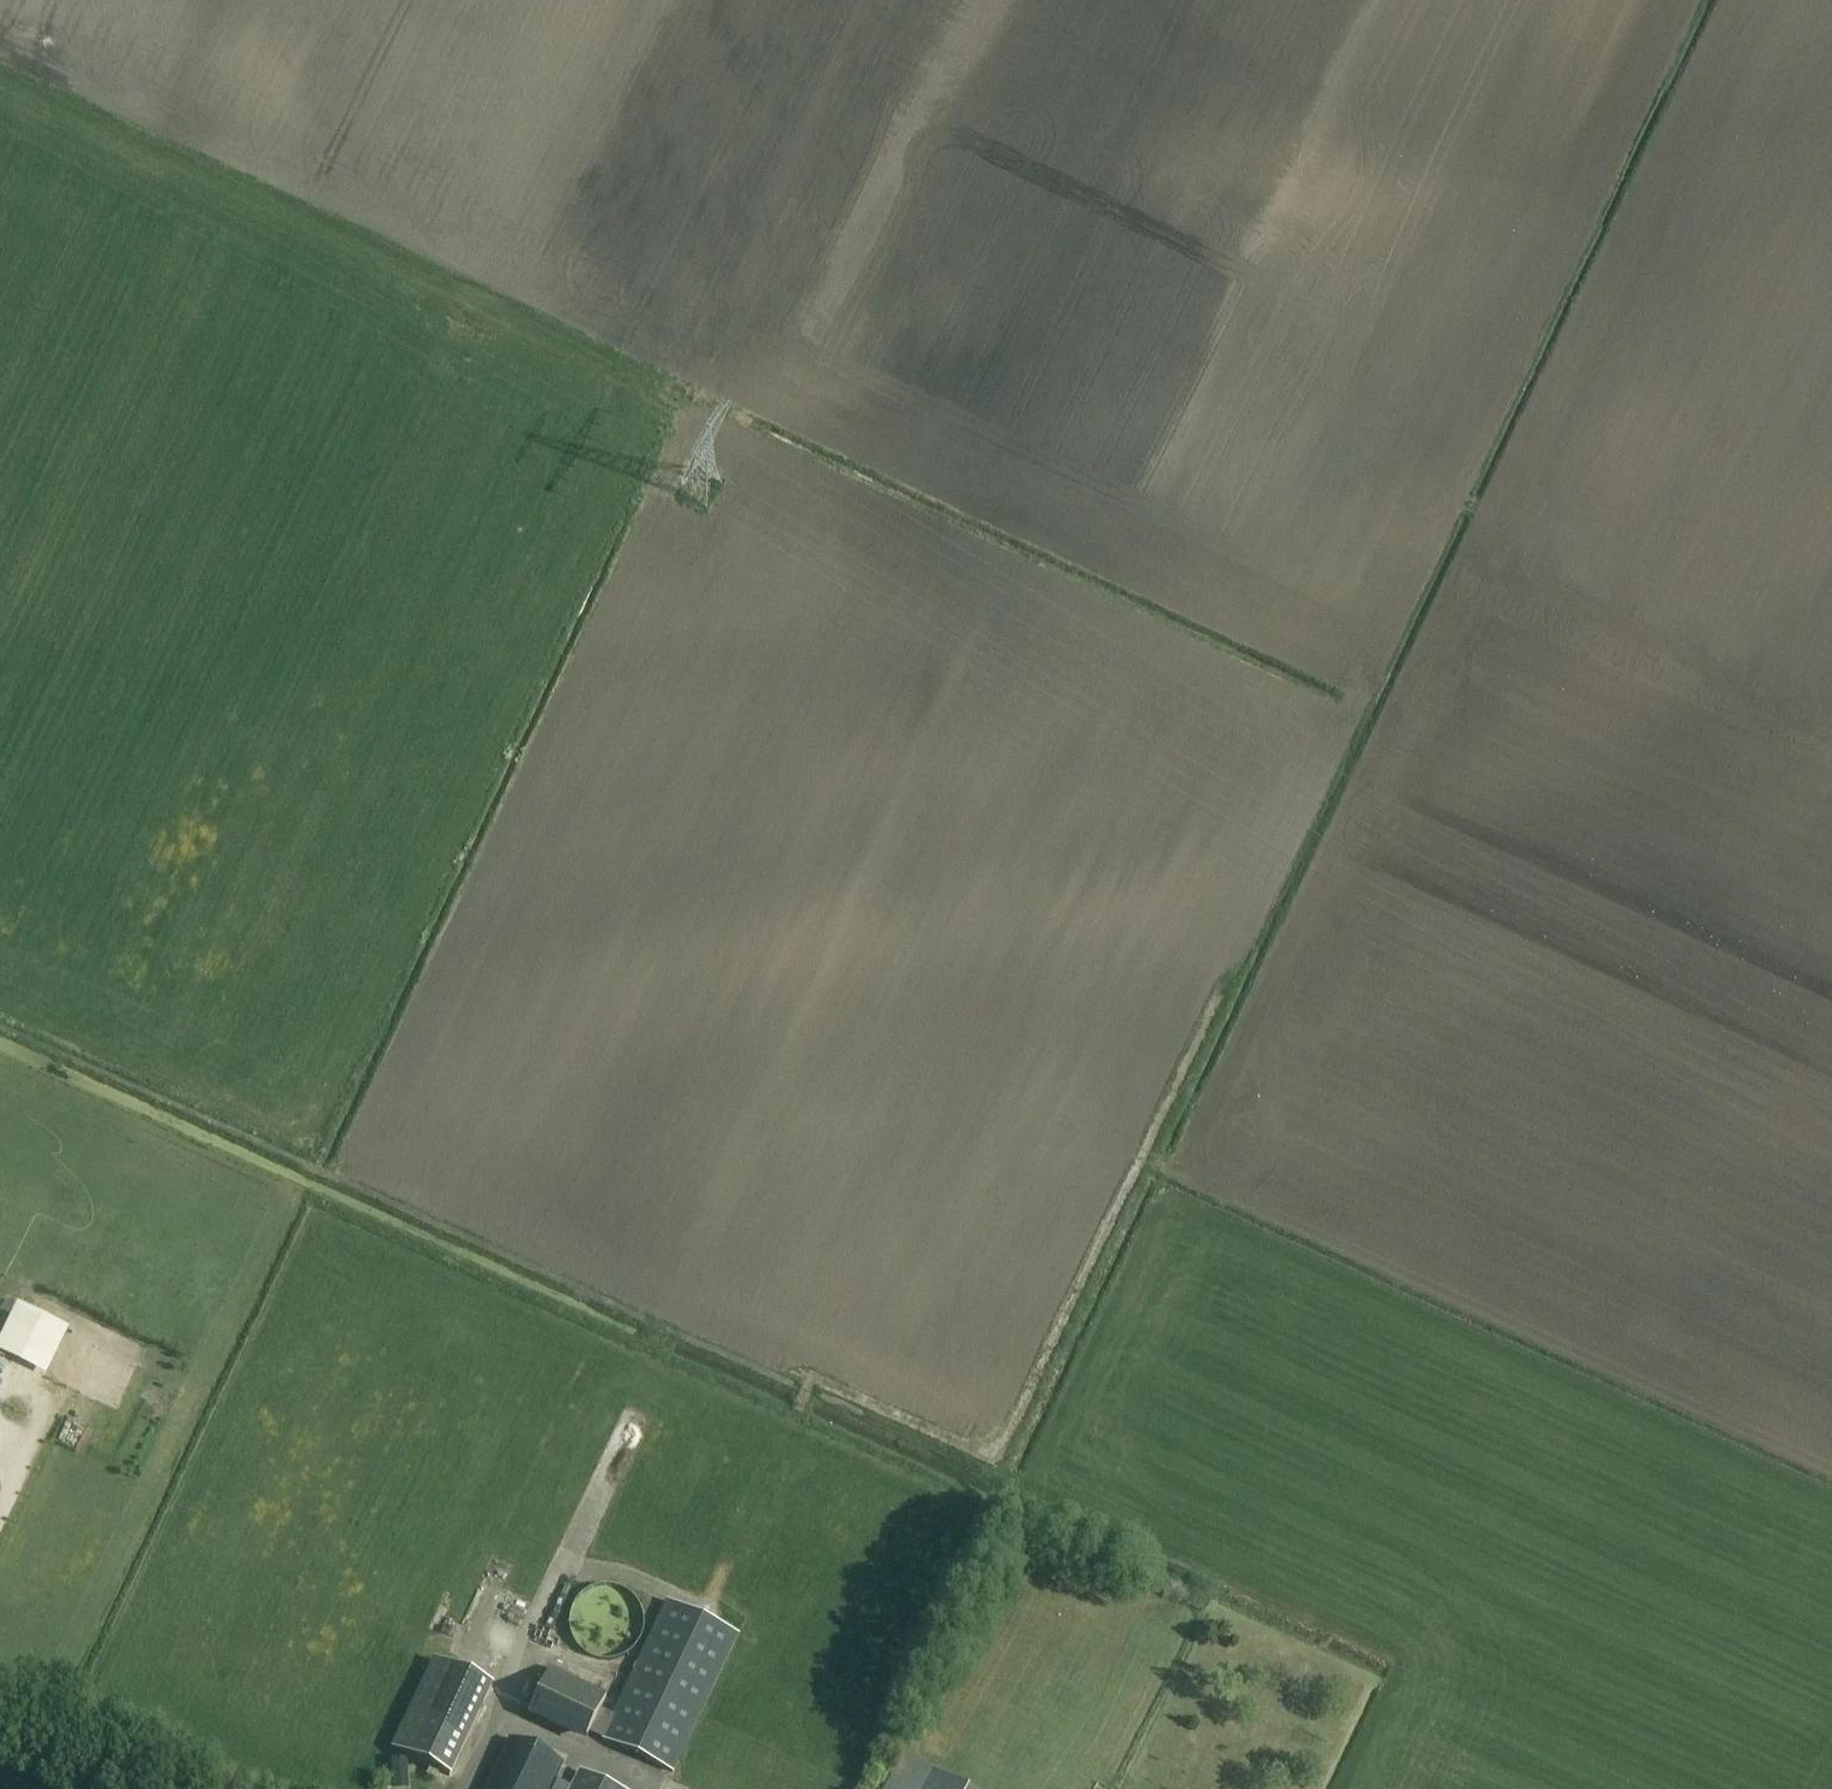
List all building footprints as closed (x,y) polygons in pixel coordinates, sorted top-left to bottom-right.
[(676,1775),(740,1638),(668,1604),(615,1717),(602,1711),(609,1696),(553,1670),(530,1717),(587,1744),(591,1735),(676,1775)] [(450,1777),(493,1687),(436,1660),(393,1750),(450,1777)] [(565,1764),(513,1739),(489,1788),(553,1788),(565,1764)] [(934,1773),(907,1758),(890,1788),(926,1788),(934,1773)] [(582,1772),(573,1788),(616,1788),(582,1772)] [(934,1773),(926,1788),(965,1788),(934,1773)]
